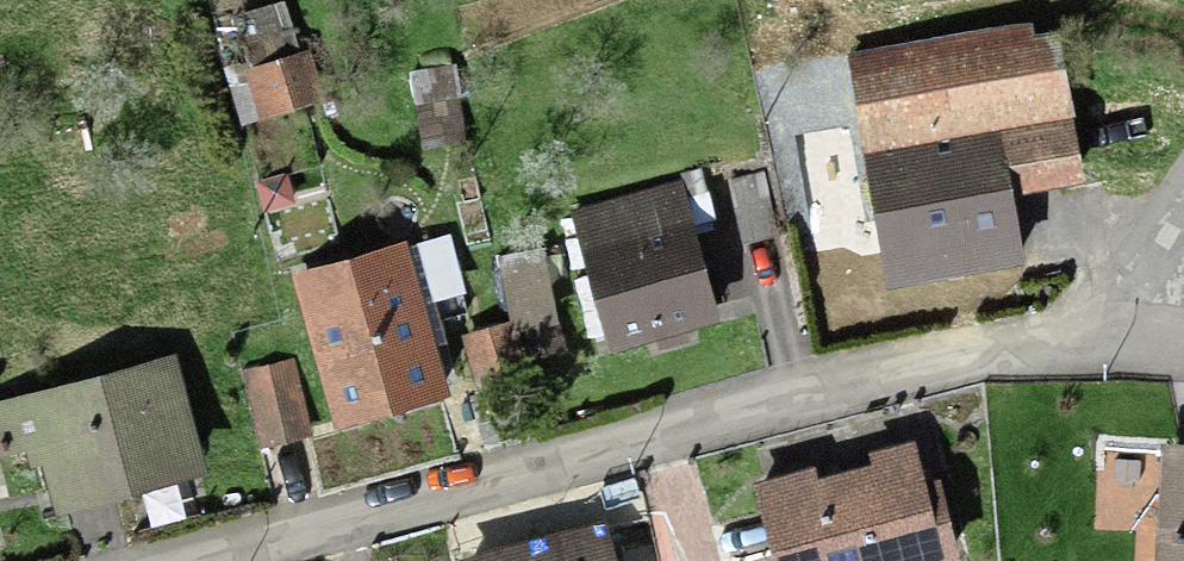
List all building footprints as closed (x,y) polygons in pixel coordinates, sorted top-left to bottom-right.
[(1029,44),(861,74),(878,174),(984,155),(1047,144),(1029,44)] [(429,90),(430,149),(457,148),(456,89),(429,90)] [(1004,271),(984,155),(878,174),(899,289),(1004,271)] [(679,200),(582,228),(618,355),(716,327),(679,200)] [(405,260),(306,294),(357,443),(457,409),(405,260)] [(0,421),(0,442),(6,467),(47,457),(64,526),(212,490),(184,376),(0,421)] [(296,379),(254,385),(263,454),(305,448),(296,379)] [(1156,468),(1155,560),(1183,560),(1183,468),(1156,468)] [(766,503),(779,560),(931,560),(912,472),(766,503)] [(552,560),(606,560),(604,549),(552,560)]
